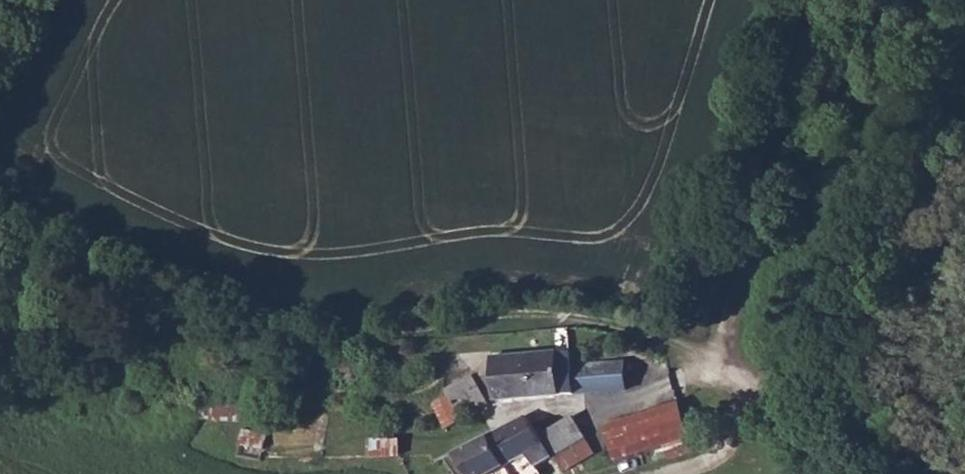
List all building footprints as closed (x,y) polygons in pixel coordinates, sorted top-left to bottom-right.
[(498,393),(621,391),(619,366),(573,367),(571,354),(497,354),(498,393)] [(449,428),(491,397),(479,379),(446,395),(449,428)] [(446,395),(431,403),(445,430),(449,428),(446,395)] [(245,405),(195,400),(194,416),(244,421),(245,405)] [(612,459),(672,443),(665,410),(604,427),(612,459)] [(452,454),(463,473),(544,473),(538,464),(554,454),(582,436),(569,418),(542,432),(527,411),(452,454)] [(266,433),(241,429),(237,448),(260,452),(262,453),(266,433)] [(590,449),(582,436),(554,454),(562,466),(590,449)] [(403,441),(369,440),(368,458),(402,459),(403,441)] [(260,452),(237,448),(237,459),(257,462),(260,452)]
